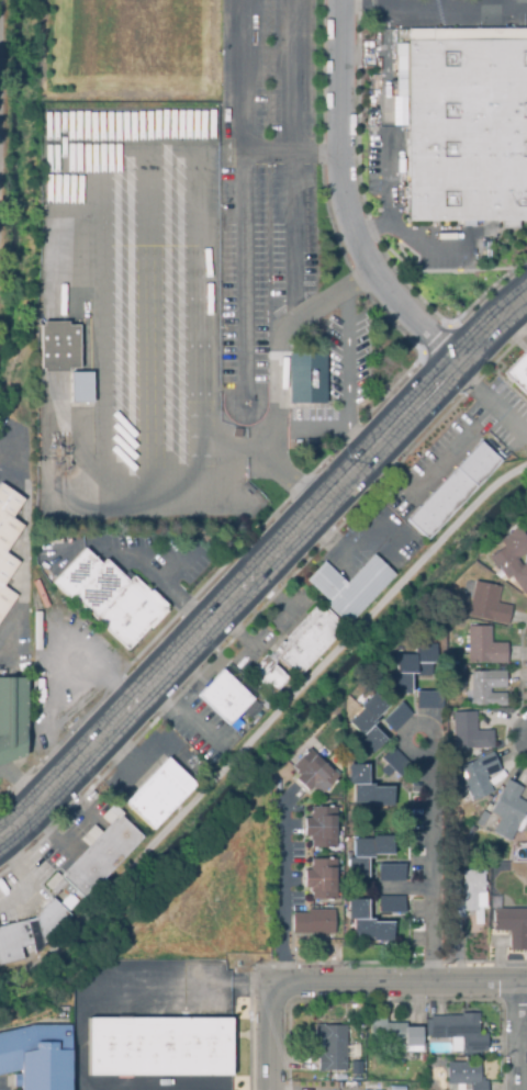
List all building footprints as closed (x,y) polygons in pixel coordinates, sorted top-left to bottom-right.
[(408,27),(526,27),(526,220),(519,220),(519,228),(502,228),(502,221),(410,221),(410,97),(397,97),(397,56),(395,56),(395,43),(408,43),(408,27)] [(66,324),(66,327),(77,327),(77,370),(66,370),(66,373),(42,373),(42,370),(38,370),(38,327),(42,327),(42,324),(66,324)] [(326,403),(289,402),(290,352),(327,353),(326,403)] [(506,374),(526,352),(526,394),(506,374)] [(67,373),(89,373),(89,403),(67,403),(67,373)] [(426,540),(406,520),(479,442),(500,462),(426,540)] [(15,597),(0,620),(0,486),(23,501),(10,519),(21,528),(3,554),(18,564),(1,587),(15,597)] [(517,526),(526,542),(526,550),(515,558),(506,553),(502,547),(497,539),(517,526)] [(504,578),(509,575),(520,568),(519,565),(515,558),(506,553),(502,547),(487,557),(504,578)] [(126,651),(70,597),(67,600),(51,584),(83,550),(100,565),(104,561),(127,583),(132,577),(166,609),(126,651)] [(295,678),(276,659),(280,653),(274,649),(314,608),(318,613),(327,603),(305,582),(323,563),(346,584),(372,555),(393,576),(295,678)] [(525,562),(526,565),(526,590),(522,594),(509,575),(520,568),(519,565),(525,562)] [(509,606),(505,623),(464,615),(473,580),(498,586),(495,603),(509,606)] [(504,663),(466,662),(466,626),(490,626),(490,642),(505,642),(504,663)] [(390,695),(389,674),(394,674),(394,656),(413,656),(413,647),(434,645),(435,664),(429,664),(430,677),(415,678),(415,674),(408,674),(408,695),(390,695)] [(272,696),(257,682),(256,683),(247,674),(264,656),(288,679),(272,696)] [(227,727),(197,696),(222,671),(253,700),(227,727)] [(503,671),(504,688),(487,688),(487,692),(503,692),(504,706),(469,706),(469,671),(503,671)] [(24,757),(0,766),(0,679),(26,679),(25,728),(24,728),(24,757)] [(440,711),(414,710),(415,692),(441,693),(440,711)] [(370,755),(356,740),(360,735),(347,723),(361,710),(359,708),(373,693),(385,706),(371,721),(373,722),(370,727),(384,741),(370,755)] [(392,733),(381,722),(399,704),(411,716),(392,733)] [(474,710),(450,711),(452,748),(491,748),(491,730),(474,730),(474,710)] [(385,778),(379,772),(385,765),(380,760),(391,748),(410,766),(399,777),(392,772),(385,778)] [(321,796),(312,788),(307,793),(293,780),(298,776),(290,768),(307,750),(337,777),(321,796)] [(490,751),(456,767),(469,800),(491,791),(484,776),(498,769),(490,751)] [(152,831),(123,805),(166,760),(193,786),(152,831)] [(371,807),(371,805),(352,806),(351,785),(347,786),(347,765),(365,765),(366,786),(371,786),(371,789),(390,788),(391,807),(371,807)] [(505,779),(489,811),(496,817),(490,831),(508,841),(526,802),(516,797),(520,788),(505,779)] [(83,900),(61,878),(65,875),(63,873),(88,846),(80,839),(91,827),(99,834),(108,825),(100,818),(111,806),(119,813),(113,820),(115,821),(119,817),(142,839),(83,900)] [(311,849),(311,838),(304,838),(303,819),(311,819),(311,808),(335,808),(336,849),(311,849)] [(475,822),(490,829),(496,817),(481,811),(475,822)] [(366,879),(347,878),(347,859),(351,859),(352,841),(371,841),(371,836),(391,836),(391,855),(371,855),(371,858),(366,858),(366,879)] [(335,900),(310,900),(310,889),(304,889),(304,872),(310,872),(310,859),(335,859),(335,900)] [(403,884),(378,884),(378,865),(403,865),(403,884)] [(463,912),(462,895),(456,896),(455,880),(462,880),(461,872),(482,870),(484,894),(479,894),(480,901),(476,901),(478,911),(463,912)] [(403,913),(378,913),(378,897),(403,897),(403,913)] [(22,960),(0,966),(0,927),(24,921),(34,919),(34,917),(51,900),(69,917),(34,954),(31,946),(19,949),(22,960)] [(391,943),(371,943),(371,939),(351,939),(352,921),(347,921),(347,900),(366,900),(366,921),(372,921),(372,923),(391,923),(391,943)] [(292,935),(292,914),(307,914),(307,911),(333,910),(333,934),(292,935)] [(526,951),(508,951),(508,932),(492,932),(492,910),(526,910),(526,951)] [(485,1052),(450,1052),(450,1040),(425,1040),(425,1021),(429,1021),(429,1018),(460,1018),(460,1014),(478,1014),(478,1035),(485,1035),(485,1052)] [(415,1061),(400,1061),(400,1043),(369,1043),(369,1019),(385,1019),(385,1024),(405,1024),(405,1029),(422,1029),(422,1053),(415,1053),(415,1061)] [(229,1077),(87,1077),(87,1020),(229,1020),(229,1077)] [(68,1024),(69,1089),(20,1089),(20,1087),(12,1086),(12,1074),(20,1074),(20,1069),(0,1074),(0,1031),(30,1024),(68,1024)] [(345,1074),(316,1072),(317,1041),(314,1041),(315,1025),(346,1026),(345,1046),(359,1046),(358,1058),(346,1057),(345,1074)] [(361,1082),(350,1082),(350,1064),(361,1064),(361,1082)] [(486,1082),(486,1089),(456,1089),(456,1086),(446,1086),(446,1065),(480,1064),(480,1078),(482,1078),(482,1082),(486,1082)]
